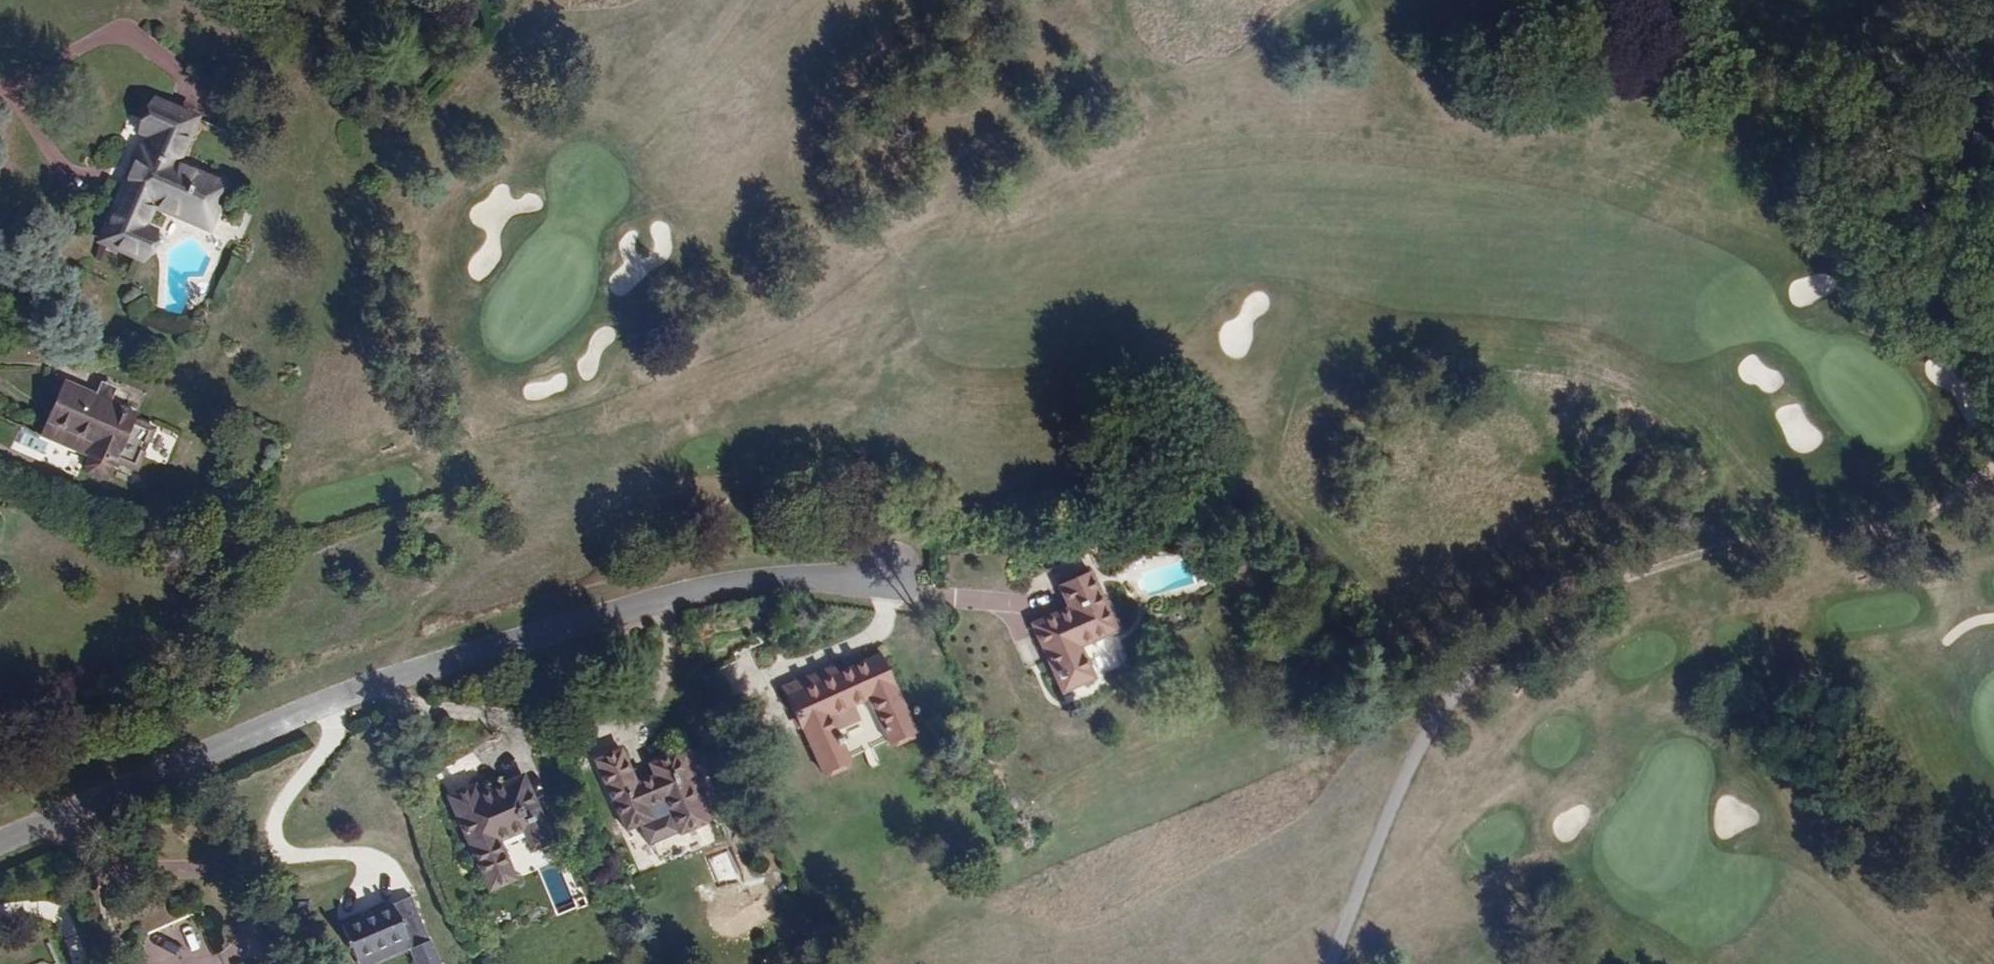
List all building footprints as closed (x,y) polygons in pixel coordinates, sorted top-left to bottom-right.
[(210,233),(231,185),(181,162),(200,119),(155,98),(139,133),(147,137),(101,240),(145,260),(158,229),(150,224),(157,208),(210,233)] [(134,423),(138,415),(65,384),(47,422),(91,442),(86,454),(86,455),(88,456),(86,461),(88,468),(103,475),(110,472),(112,468),(115,469),(118,461),(135,468),(152,430),(134,423)] [(91,442),(47,422),(42,434),(86,454),(91,442)] [(1119,635),(1093,573),(1062,587),(1071,610),(1036,626),(1065,693),(1094,681),(1082,651),(1119,635)] [(891,746),(918,734),(882,653),(855,666),(870,701),(891,746)] [(838,732),(860,722),(855,708),(870,701),(855,666),(838,673),(834,665),(784,689),(823,776),(852,764),(838,732)] [(706,823),(675,755),(651,765),(656,776),(637,785),(622,751),(595,764),(628,835),(653,823),(647,810),(667,801),(681,833),(706,823)] [(551,840),(524,778),(477,799),(472,787),(448,798),(491,894),(514,884),(496,845),(522,833),(529,850),(551,840)] [(411,898),(343,929),(359,963),(406,942),(410,952),(415,963),(441,963),(411,898)] [(406,942),(359,963),(385,963),(410,952),(406,942)]
